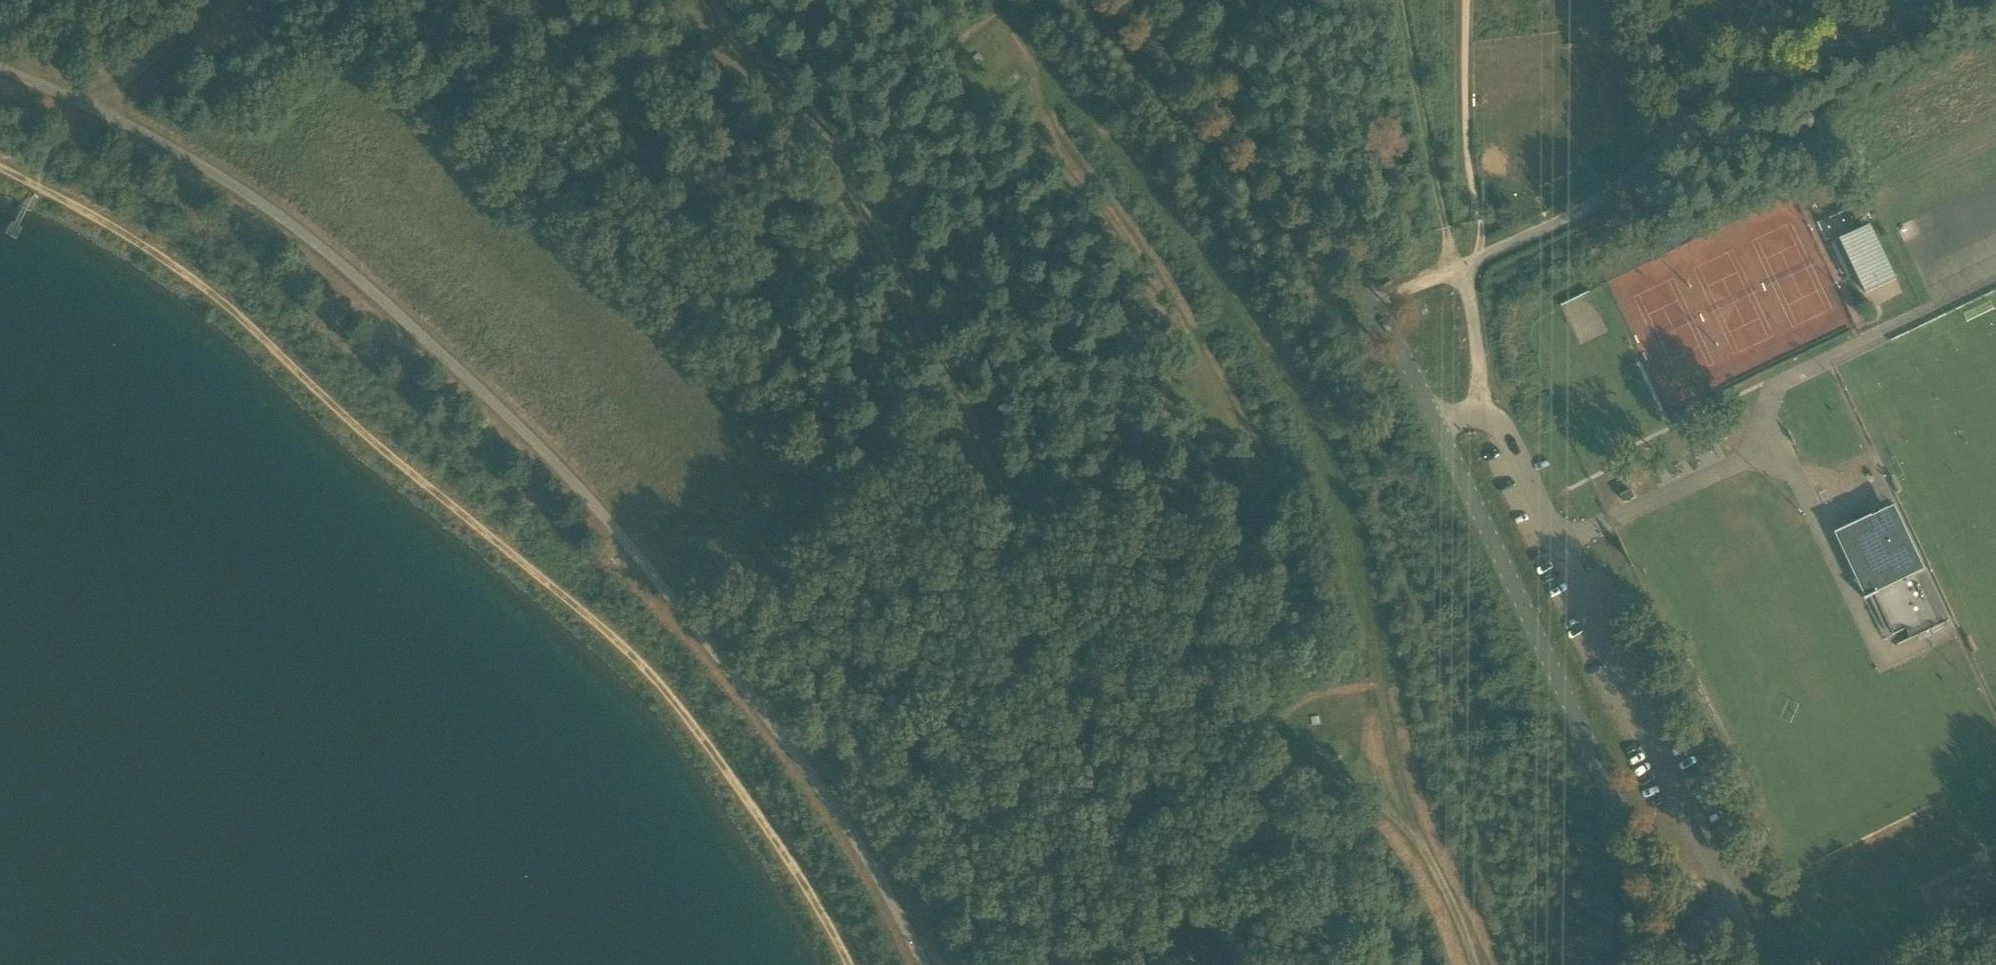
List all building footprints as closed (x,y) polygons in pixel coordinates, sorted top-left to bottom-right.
[(1766,38),(1781,2),(1777,0),(1746,0),(1736,25),(1766,38)] [(1857,220),(1869,215),(1862,201),(1851,207),(1857,220)] [(1863,227),(1871,224),(1867,217),(1860,220),(1863,227)] [(1872,225),(1841,239),(1867,294),(1898,279),(1872,225)] [(1888,510),(1841,532),(1872,600),(1876,598),(1900,648),(1942,626),(1888,510)]
